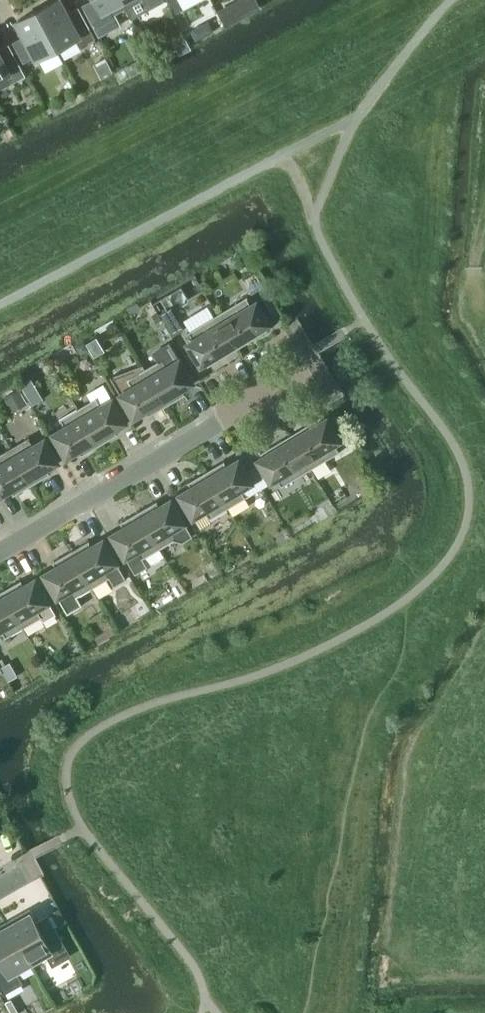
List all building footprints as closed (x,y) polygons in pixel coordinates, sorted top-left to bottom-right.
[(59,48),(80,37),(75,29),(87,23),(80,11),(69,17),(60,0),(54,0),(38,8),(59,48)] [(126,6),(123,0),(96,0),(97,2),(86,8),(100,35),(120,24),(115,13),(126,6)] [(179,0),(169,0),(176,13),(184,9),(179,0)] [(38,59),(59,48),(38,8),(17,20),(28,39),(16,45),(23,57),(34,51),(38,59)] [(6,76),(10,83),(25,74),(11,48),(0,54),(0,79),(6,76)] [(273,293),(263,298),(273,315),(283,309),(273,293)] [(248,295),(218,313),(238,347),(268,329),(267,328),(266,329),(264,326),(270,322),(257,301),(251,304),(247,297),(248,296),(248,295)] [(175,336),(186,329),(175,311),(168,310),(162,313),(175,336)] [(208,365),(238,347),(218,313),(188,331),(188,333),(189,332),(194,339),(188,342),(201,364),(207,361),(209,364),(207,364),(208,365)] [(159,360),(146,368),(167,404),(186,393),(185,392),(184,392),(182,388),(193,381),(170,341),(169,342),(169,343),(154,351),(159,359),(158,359),(159,360)] [(85,352),(88,350),(84,344),(78,348),(80,351),(85,352)] [(149,415),(167,404),(146,368),(127,379),(128,380),(128,379),(133,387),(121,393),(134,416),(146,409),(148,414),(149,415)] [(37,393),(28,380),(20,385),(29,399),(37,393)] [(6,397),(15,411),(27,404),(19,389),(6,397)] [(97,396),(78,407),(100,444),(118,433),(118,432),(117,432),(114,428),(126,421),(113,398),(101,405),(97,398),(98,398),(97,396)] [(81,455),(100,444),(78,407),(60,418),(61,419),(65,426),(54,433),(67,456),(79,449),(81,453),(81,454),(81,455)] [(320,416),(290,434),(311,468),(341,450),(340,449),(339,450),(335,442),(340,439),(327,417),(322,421),(320,418),(321,417),(320,416)] [(281,486),(311,468),(290,434),(260,452),(261,453),(262,452),(264,456),(258,459),(260,462),(267,473),(272,481),(277,477),(282,485),(280,485),(281,486)] [(30,436),(11,447),(32,484),(51,473),(50,472),(47,468),(59,461),(45,438),(34,445),(30,438),(30,437),(30,436)] [(32,484),(11,447),(0,453),(0,495),(11,489),(14,493),(13,494),(14,495),(32,484)] [(225,460),(206,471),(228,507),(247,496),(246,495),(246,496),(241,488),(253,481),(246,470),(239,459),(228,466),(225,461),(226,461),(225,460)] [(260,462),(246,470),(253,481),(256,480),(267,473),(260,462)] [(210,518),(228,507),(206,471),(188,482),(189,483),(189,482),(192,487),(180,494),(194,516),(190,519),(197,531),(212,522),(210,518)] [(157,500),(139,511),(160,547),(174,539),(183,541),(193,536),(172,499),(160,506),(157,501),(158,501),(157,500)] [(143,557),(160,547),(139,511),(120,522),(121,523),(122,522),(124,527),(113,534),(136,573),(148,566),(143,557)] [(90,540),(71,550),(92,587),(110,576),(115,585),(127,578),(104,538),(92,545),(90,541),(90,540)] [(78,595),(92,587),(71,550),(53,561),(53,562),(54,562),(56,566),(45,573),(68,613),(83,604),(78,595)] [(22,579),(3,590),(23,627),(41,617),(43,620),(55,614),(55,615),(57,614),(36,578),(24,585),(22,580),(22,579)] [(23,627),(3,590),(0,591),(0,629),(1,629),(6,636),(5,636),(6,637),(23,627)] [(153,614),(146,603),(138,607),(144,619),(153,614)] [(10,682),(19,677),(12,666),(5,666),(2,668),(10,682)] [(60,905),(51,911),(59,924),(68,918),(60,905)] [(18,915),(8,921),(30,963),(47,953),(53,964),(70,955),(48,915),(37,921),(31,911),(19,918),(18,915)] [(30,963),(8,921),(0,925),(0,983),(5,991),(22,982),(15,971),(30,963)] [(12,999),(6,1002),(12,1012),(19,1012),(12,999)]
